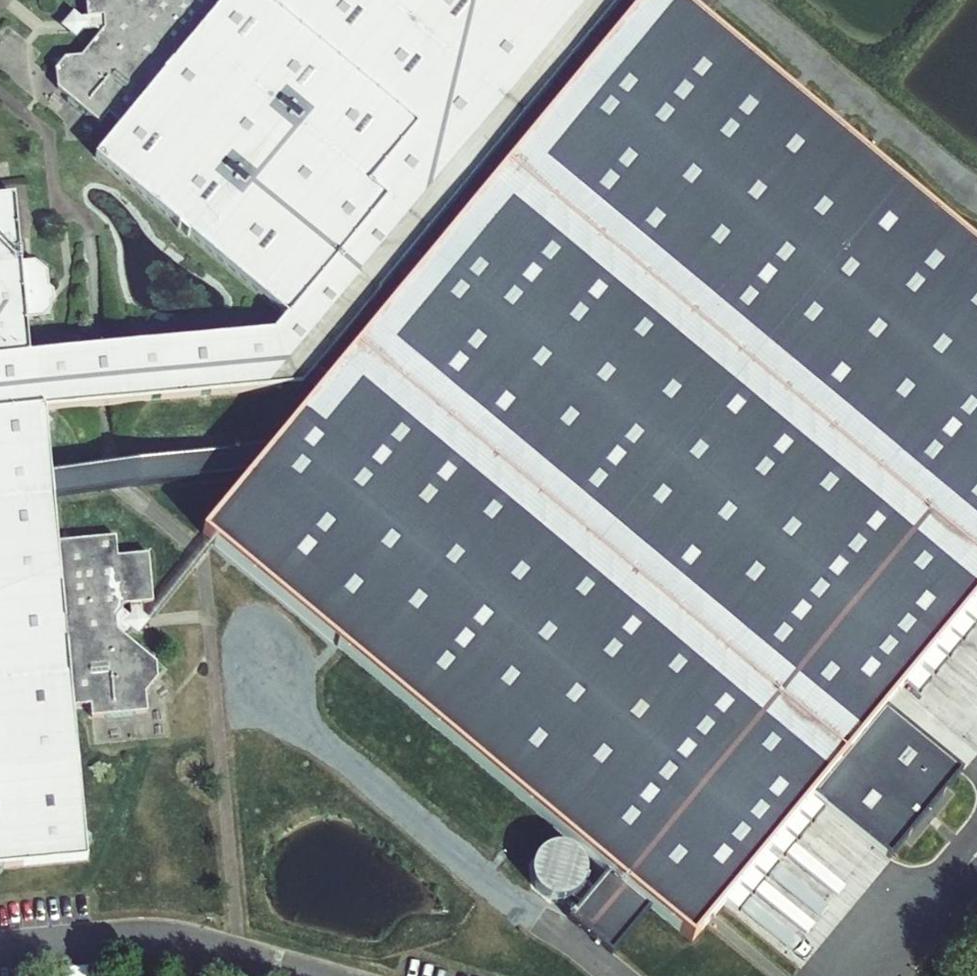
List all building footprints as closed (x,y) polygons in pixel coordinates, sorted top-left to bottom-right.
[(325,360),(299,392),(312,403),(273,450),(42,472),(46,520),(226,503),(204,530),(691,941),(812,796),(889,862),(963,774),(885,710),(976,600),(976,254),(677,0),(650,0),(605,55),(591,44),(566,72),(325,360)] [(82,21),(75,22),(75,35),(87,34),(92,39),(73,60),(48,63),(50,94),(60,101),(60,110),(78,124),(86,124),(95,131),(102,123),(116,133),(89,165),(185,245),(282,326),(325,360),(566,72),(591,44),(608,23),(627,0),(226,0),(220,6),(214,0),(80,0),(82,21)] [(75,35),(75,22),(66,15),(55,29),(70,42),(75,35)] [(8,873),(11,876),(15,871),(74,867),(63,712),(81,712),(81,723),(93,723),(98,727),(121,726),(124,720),(137,720),(135,699),(154,677),(143,667),(143,662),(132,652),(126,653),(115,643),(121,636),(120,612),(133,611),(143,610),(139,561),(108,563),(106,544),(49,548),(46,520),(42,472),(37,416),(297,394),(299,392),(325,360),(282,326),(267,344),(23,365),(19,328),(44,326),(43,311),(46,309),(45,300),(42,299),(40,274),(35,270),(15,270),(9,204),(0,205),(0,873),(8,873)] [(120,612),(121,636),(129,643),(142,628),(133,621),(133,611),(120,612)]
